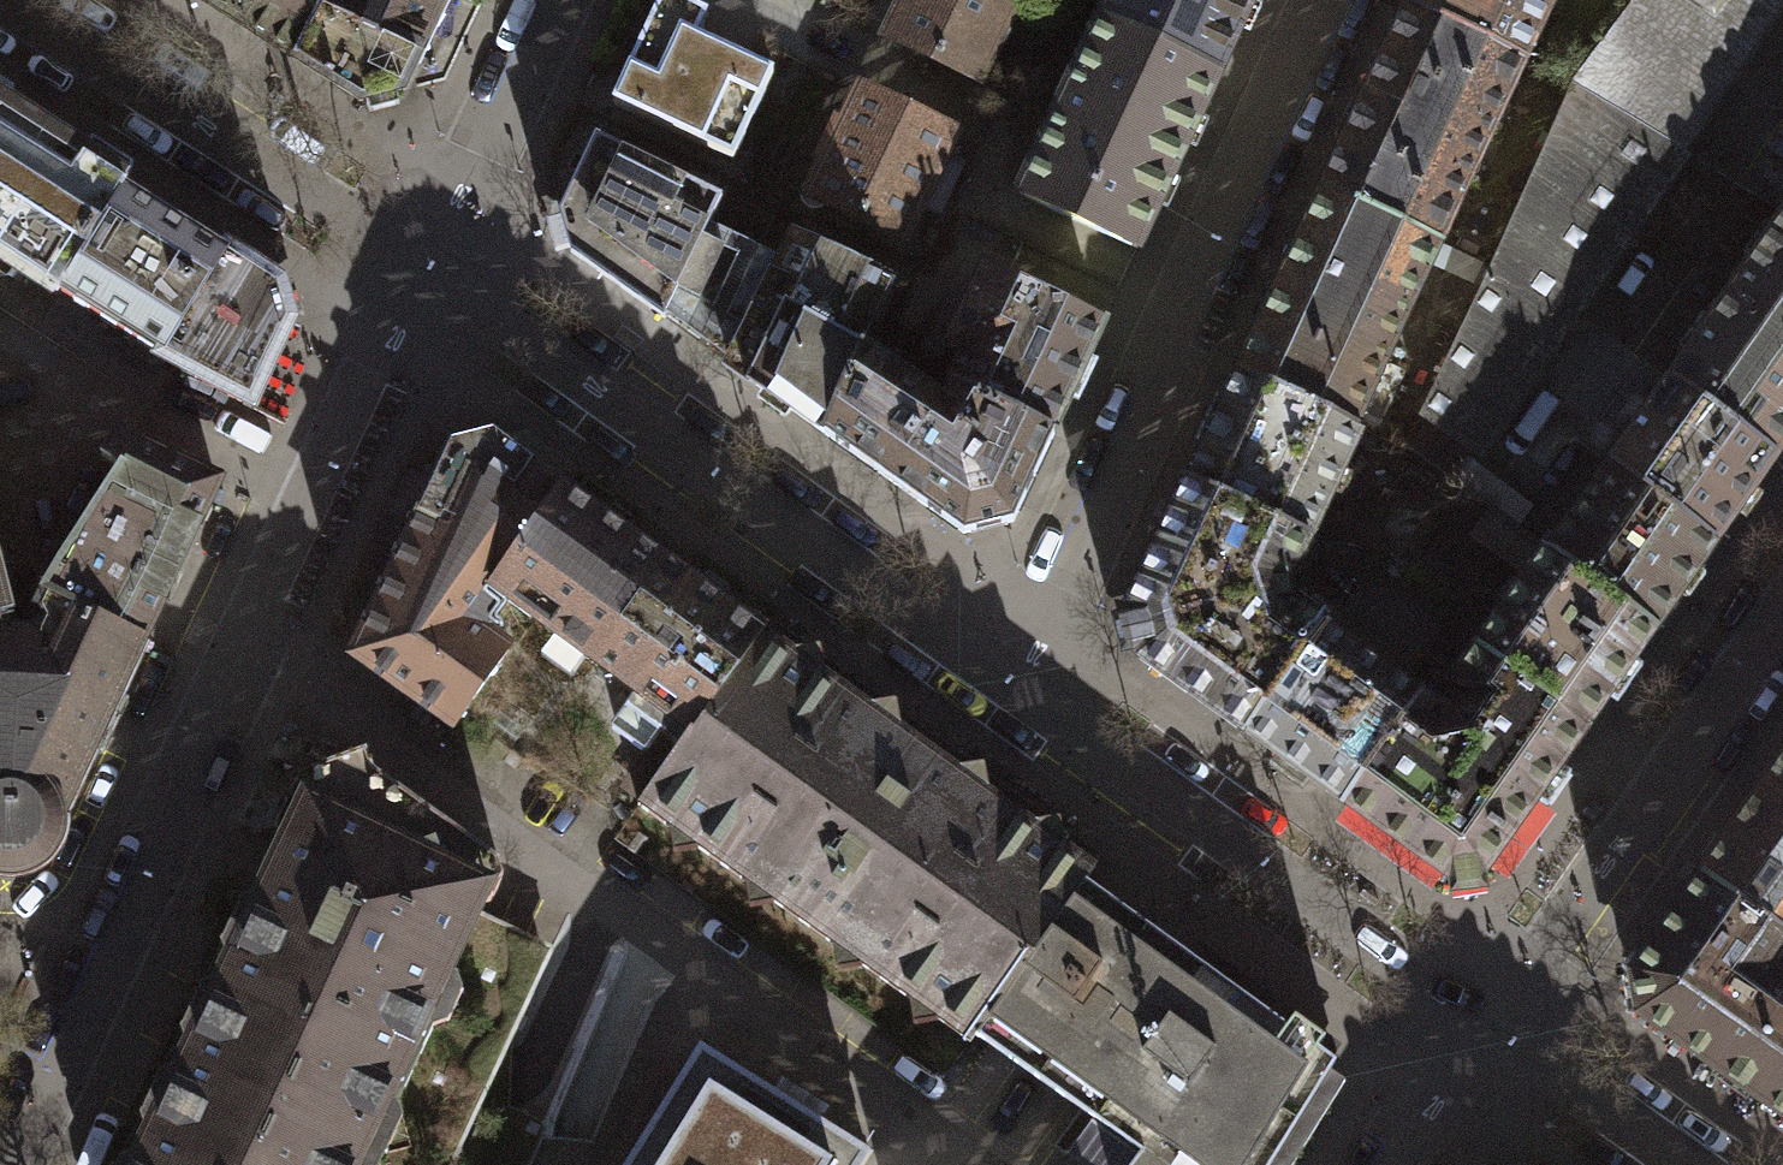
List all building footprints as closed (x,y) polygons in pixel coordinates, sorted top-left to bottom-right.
[(268,42),(289,0),(202,0),(268,42)] [(291,0),(289,0),(268,42),(364,105),(391,98),(436,0),(316,0),(310,12),(291,0)] [(773,73),(691,34),(700,15),(668,0),(656,0),(609,100),(733,158),(773,73)] [(887,35),(973,76),(1009,0),(903,0),(887,35)] [(1219,72),(1252,0),(1112,0),(1103,19),(1219,72)] [(1404,10),(1522,62),(1552,0),(1408,0),(1404,10)] [(1678,148),(1775,0),(1631,0),(1567,81),(1678,148)] [(1404,10),(1318,189),(1435,241),(1522,62),(1404,10)] [(1219,72),(1103,19),(1022,193),(1138,246),(1219,72)] [(1567,81),(1482,285),(1550,332),(1678,148),(1567,81)] [(949,129),(861,88),(811,195),(898,236),(949,129)] [(60,301),(127,186),(0,107),(0,260),(60,301)] [(712,197),(587,140),(554,212),(561,249),(653,317),(668,289),(687,300),(714,252),(692,241),(712,197)] [(127,186),(60,301),(165,366),(255,406),(290,322),(277,279),(127,186)] [(1318,189),(1237,366),(1351,422),(1435,241),(1318,189)] [(1782,209),(1671,378),(1776,455),(1782,445),(1782,209)] [(855,346),(888,279),(784,232),(722,366),(815,429),(855,346)] [(945,378),(1046,424),(1092,323),(973,271),(939,345),(956,353),(945,378)] [(1550,332),(1482,285),(1402,448),(1455,479),(1550,332)] [(1046,424),(945,378),(936,398),(855,346),(815,429),(955,528),(1004,517),(1046,424)] [(1237,366),(1189,482),(1308,533),(1351,422),(1237,366)] [(1640,420),(1607,464),(1713,541),(1749,493),(1776,455),(1671,378),(1640,420)] [(115,466),(40,586),(137,635),(215,479),(113,430),(99,458),(115,466)] [(486,585),(554,488),(494,441),(450,451),(350,655),(447,724),(502,646),(481,634),(504,598),(486,585)] [(1607,464),(1547,552),(1653,627),(1713,541),(1607,464)] [(1118,642),(1247,729),(1320,630),(1279,589),(1308,533),(1189,482),(1118,642)] [(593,658),(660,560),(554,488),(486,585),(504,598),(593,658)] [(1533,542),(1487,510),(1468,536),(1515,568),(1533,542)] [(1430,702),(1419,693),(1344,800),(1442,877),(1481,867),(1653,627),(1547,552),(1451,680),(1456,693),(1442,708),(1430,702)] [(660,560),(593,658),(692,726),(762,629),(660,560)] [(137,635),(40,586),(25,607),(29,628),(10,631),(1,615),(0,616),(0,869),(9,871),(31,862),(44,853),(59,829),(56,809),(137,635)] [(790,651),(762,629),(692,726),(637,804),(666,824),(669,852),(699,849),(741,879),(747,906),(776,903),(832,940),(835,968),(864,965),(908,993),(910,1022),(937,1018),(967,1039),(975,1027),(1079,882),(1092,864),(1059,844),(1057,819),(1031,822),(986,790),(984,763),(953,767),(897,728),(895,701),(867,703),(823,674),(819,645),(790,651)] [(1344,800),(1419,693),(1320,630),(1247,729),(1344,800)] [(546,961),(466,926),(474,901),(461,897),(484,845),(366,771),(362,753),(308,770),(318,802),(302,830),(282,838),(253,897),(263,912),(140,1164),(448,1164),(546,961)] [(1698,877),(1782,936),(1782,757),(1698,877)] [(1764,958),(1782,938),(1782,936),(1698,877),(1629,972),(1639,1008),(1782,1118),(1782,974),(1764,958)] [(1079,882),(975,1027),(1077,1106),(1054,1142),(1085,1164),(1264,1164),(1272,1153),(1332,1057),(1079,882)] [(701,1047),(624,1164),(852,1164),(861,1151),(701,1047)]
